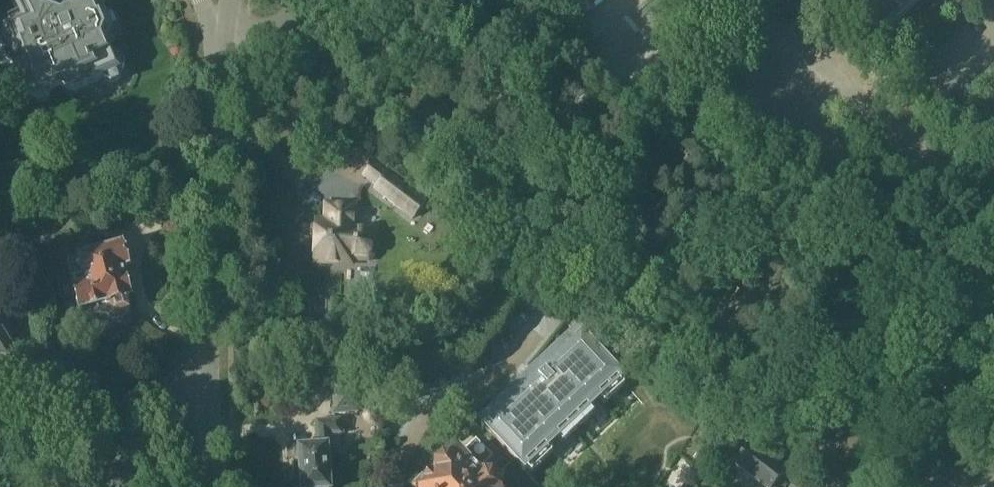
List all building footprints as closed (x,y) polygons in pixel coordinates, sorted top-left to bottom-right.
[(17,9),(24,27),(6,35),(14,55),(29,94),(56,84),(68,89),(114,71),(104,44),(109,31),(97,0),(81,0),(59,8),(40,0),(13,0),(17,9)] [(870,45),(919,0),(829,0),(870,45)] [(425,203),(373,162),(364,175),(377,186),(375,189),(413,219),(425,203)] [(374,244),(370,239),(370,231),(354,231),(355,211),(326,210),(325,223),(316,223),(315,265),(330,265),(330,257),(356,257),(361,262),(369,262),(373,258),(374,244)] [(110,320),(130,315),(126,302),(128,301),(120,273),(127,271),(121,250),(78,262),(72,240),(56,244),(56,245),(53,246),(56,256),(59,255),(70,296),(74,295),(79,314),(97,310),(99,317),(109,315),(110,320)] [(11,355),(6,315),(0,316),(0,357),(11,355)] [(621,379),(623,376),(606,358),(606,357),(607,355),(607,352),(605,349),(602,349),(599,349),(598,350),(581,332),(578,334),(578,333),(575,336),(578,339),(570,347),(567,344),(538,370),(541,374),(523,391),(520,387),(492,414),(495,417),(487,426),(484,422),(481,425),(524,471),(527,468),(524,465),(543,447),(546,450),(558,439),(554,436),(585,407),(588,411),(599,400),(596,396),(615,378),(619,382),(621,379)] [(357,413),(354,379),(330,381),(332,415),(357,413)] [(340,434),(339,420),(315,422),(317,447),(297,449),(298,462),(291,463),(293,481),(300,481),(300,486),(330,486),(328,464),(331,463),(329,435),(340,434)] [(423,486),(500,486),(491,478),(484,477),(483,479),(476,471),(493,456),(476,437),(462,450),(450,462),(448,460),(442,460),(433,468),(435,476),(423,486)] [(749,444),(734,464),(764,486),(771,486),(784,471),(749,444)] [(506,455),(491,469),(497,476),(512,461),(506,455)]
